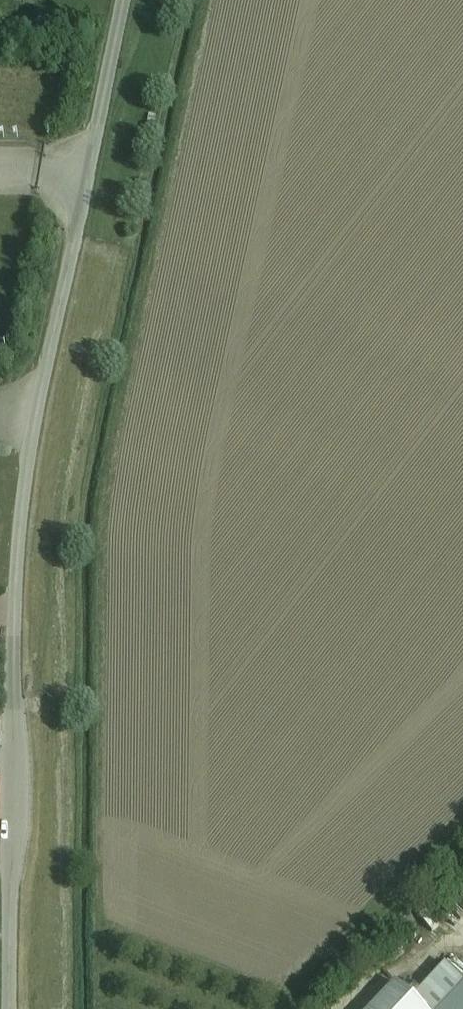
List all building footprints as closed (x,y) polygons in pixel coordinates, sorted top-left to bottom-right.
[(445,963),(412,997),(402,988),(395,981),(369,1008),(462,1008),(462,979),(445,963)]
